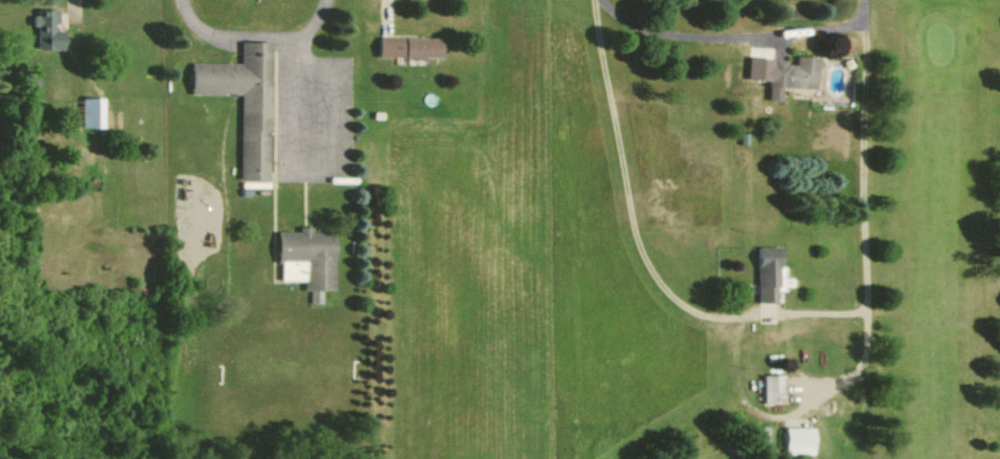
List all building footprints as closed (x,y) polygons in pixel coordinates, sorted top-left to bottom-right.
[(31,11),(31,26),(40,26),(40,48),(59,48),(59,30),(52,31),(52,24),(57,24),(57,11),(31,11)] [(379,57),(438,59),(439,38),(379,36),(379,57)] [(271,42),(241,42),(241,63),(189,63),(189,94),(241,94),(241,183),(272,183),(271,42)] [(749,79),(770,81),(770,100),(782,100),(783,87),(815,89),(816,57),(796,56),(796,65),(786,64),(786,59),(750,57),(749,79)] [(103,98),(87,98),(88,128),(103,127),(103,98)] [(281,281),(304,281),(305,290),(335,290),(335,233),(314,233),(314,227),(300,227),(300,232),(277,232),(277,264),(281,264),(281,281)] [(778,303),(779,246),(758,246),(757,303),(778,303)] [(764,403),(785,403),(785,375),(763,375),(764,403)] [(812,428),(783,428),(783,455),(813,454),(812,428)]
